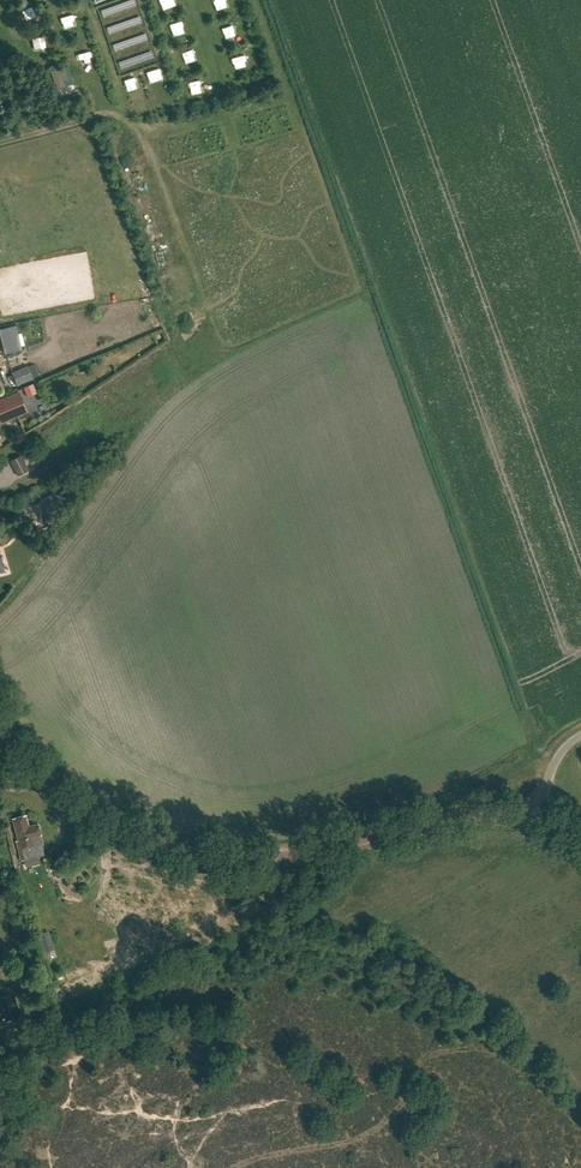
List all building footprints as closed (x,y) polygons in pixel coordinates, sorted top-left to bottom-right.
[(137,5),(136,0),(130,0),(102,11),(104,17),(137,5)] [(108,25),(109,33),(144,25),(142,18),(108,25)] [(116,51),(149,40),(147,34),(114,44),(116,51)] [(119,61),(121,68),(156,60),(154,52),(119,61)] [(13,367),(35,364),(34,353),(11,356),(13,367)] [(28,367),(27,366),(12,372),(18,386),(33,379),(33,378),(39,376),(34,364),(28,367)] [(24,388),(28,397),(36,393),(33,384),(24,388)] [(0,423),(27,412),(19,392),(0,400),(0,422),(0,423)] [(28,469),(20,456),(10,461),(18,475),(28,469)] [(44,523),(66,507),(54,492),(33,508),(44,523)] [(28,826),(25,815),(13,818),(18,840),(16,841),(21,860),(43,854),(40,844),(42,844),(40,835),(41,834),(38,823),(28,826)] [(65,874),(60,859),(51,861),(55,877),(65,874)] [(54,950),(49,933),(38,937),(43,953),(54,950)] [(20,1016),(14,993),(0,997),(0,1021),(20,1016)]
